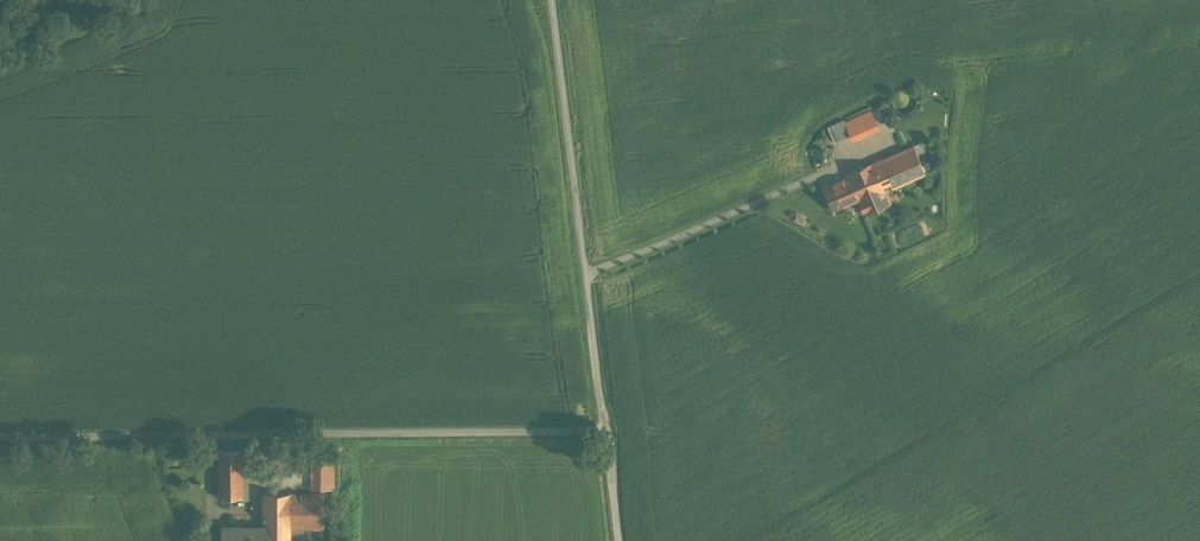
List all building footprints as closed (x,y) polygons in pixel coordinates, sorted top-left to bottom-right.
[(887,107),(873,114),(876,123),(877,122),(891,116),(887,107)] [(872,112),(846,124),(851,134),(850,135),(853,140),(880,128),(877,122),(876,123),(873,114),(872,112)] [(844,119),(827,127),(834,142),(850,135),(851,134),(846,124),(844,119)] [(913,145),(846,174),(857,198),(863,213),(889,201),(884,190),(925,173),(913,145)] [(847,177),(823,187),(833,209),(857,198),(847,177)] [(242,447),(218,447),(219,495),(242,495),(242,447)] [(332,458),(313,458),(313,487),(332,487),(332,458)] [(290,491),(264,491),(264,525),(264,538),(264,539),(290,539),(290,536),(290,524),(290,491)] [(323,491),(290,491),(290,524),(307,525),(323,525),(323,491)] [(222,524),(222,540),(252,540),(252,538),(252,525),(252,524),(222,524)] [(307,525),(290,524),(290,536),(307,536),(307,525)] [(264,525),(252,525),(252,538),(264,538),(264,525)] [(323,530),(323,540),(333,540),(332,530),(323,530)]
